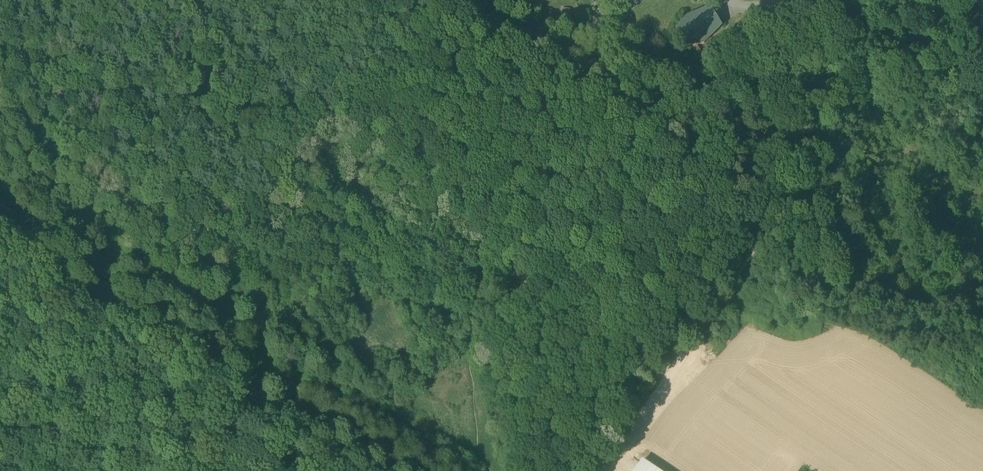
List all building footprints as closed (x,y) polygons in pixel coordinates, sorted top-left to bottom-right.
[(677,29),(689,48),(693,47),(698,45),(705,43),(723,26),(711,7),(688,16),(677,29)] [(710,50),(703,54),(698,45),(693,47),(699,57),(706,68),(717,61),(710,50)] [(912,49),(912,60),(927,59),(926,48),(912,49)] [(659,411),(665,399),(661,397),(655,409),(659,411)] [(643,461),(637,470),(659,470),(643,461)]
